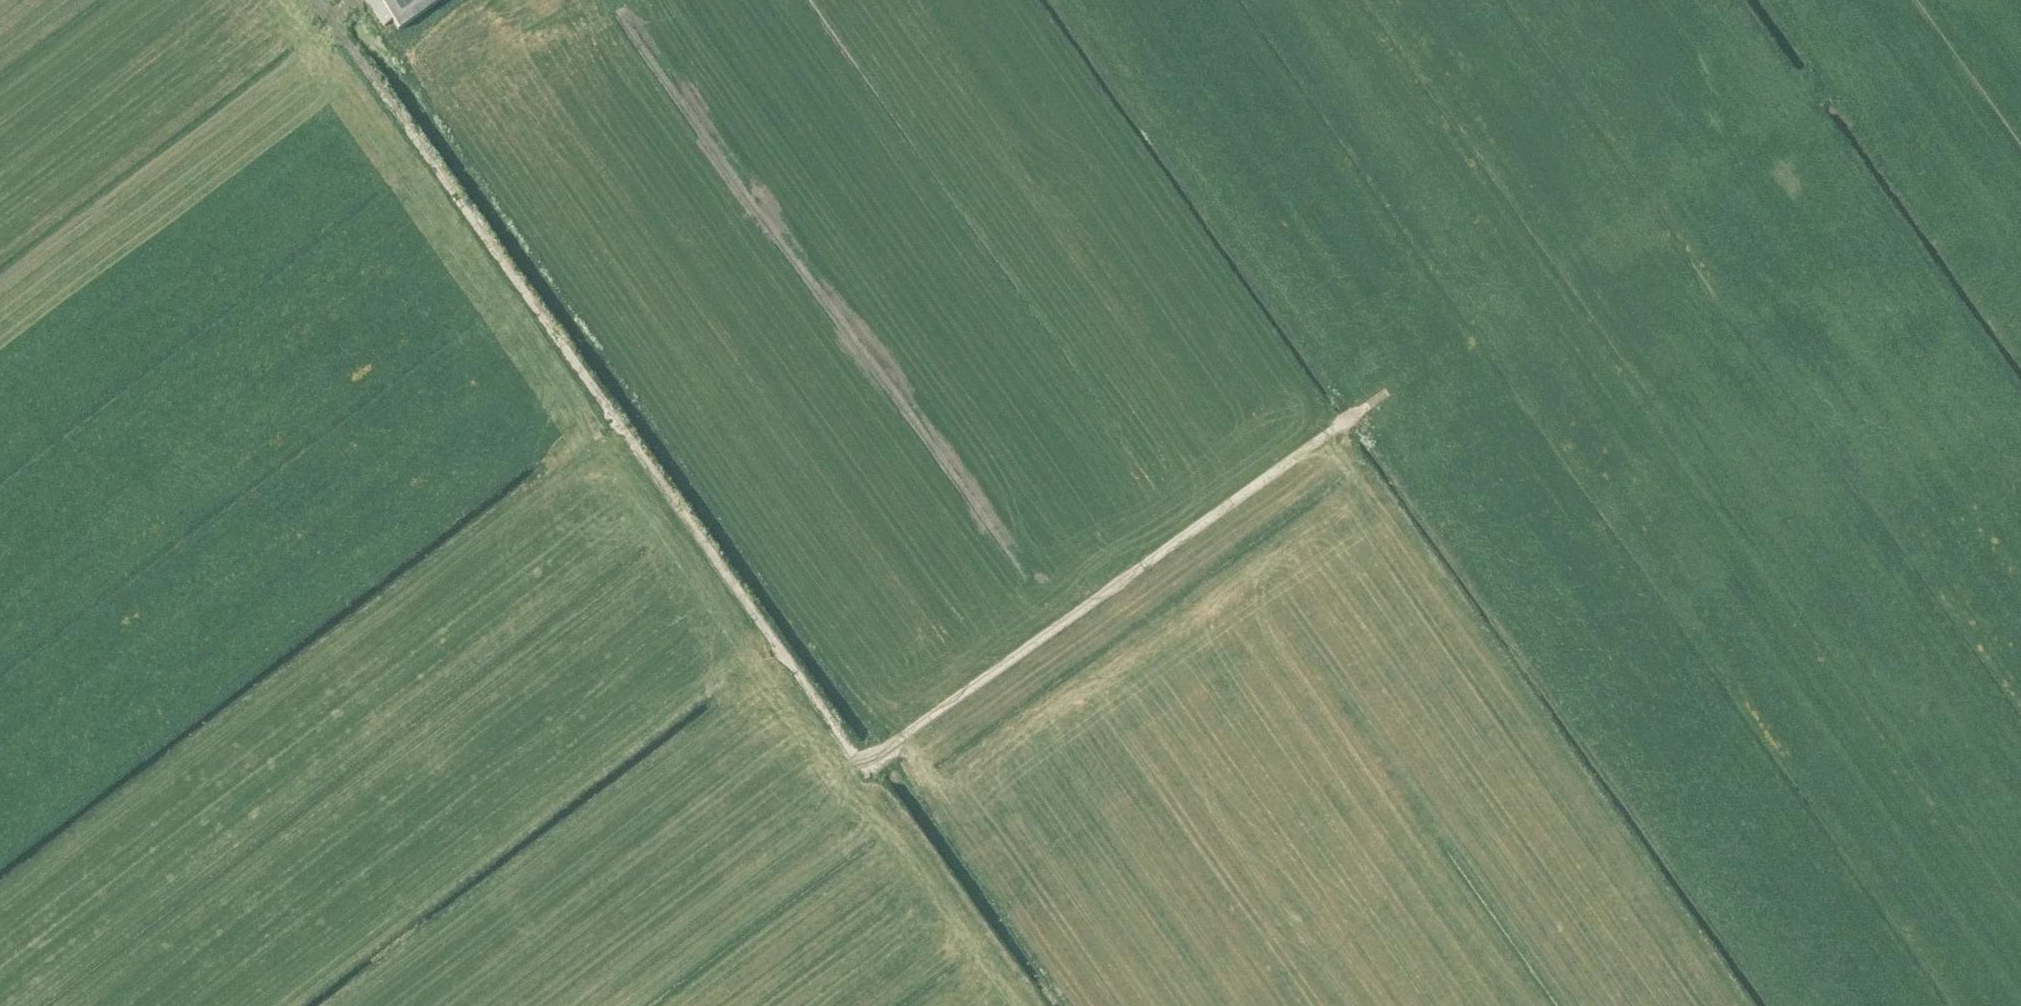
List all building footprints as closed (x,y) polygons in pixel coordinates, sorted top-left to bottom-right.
[(398,30),(440,0),(376,0),(398,30)]
